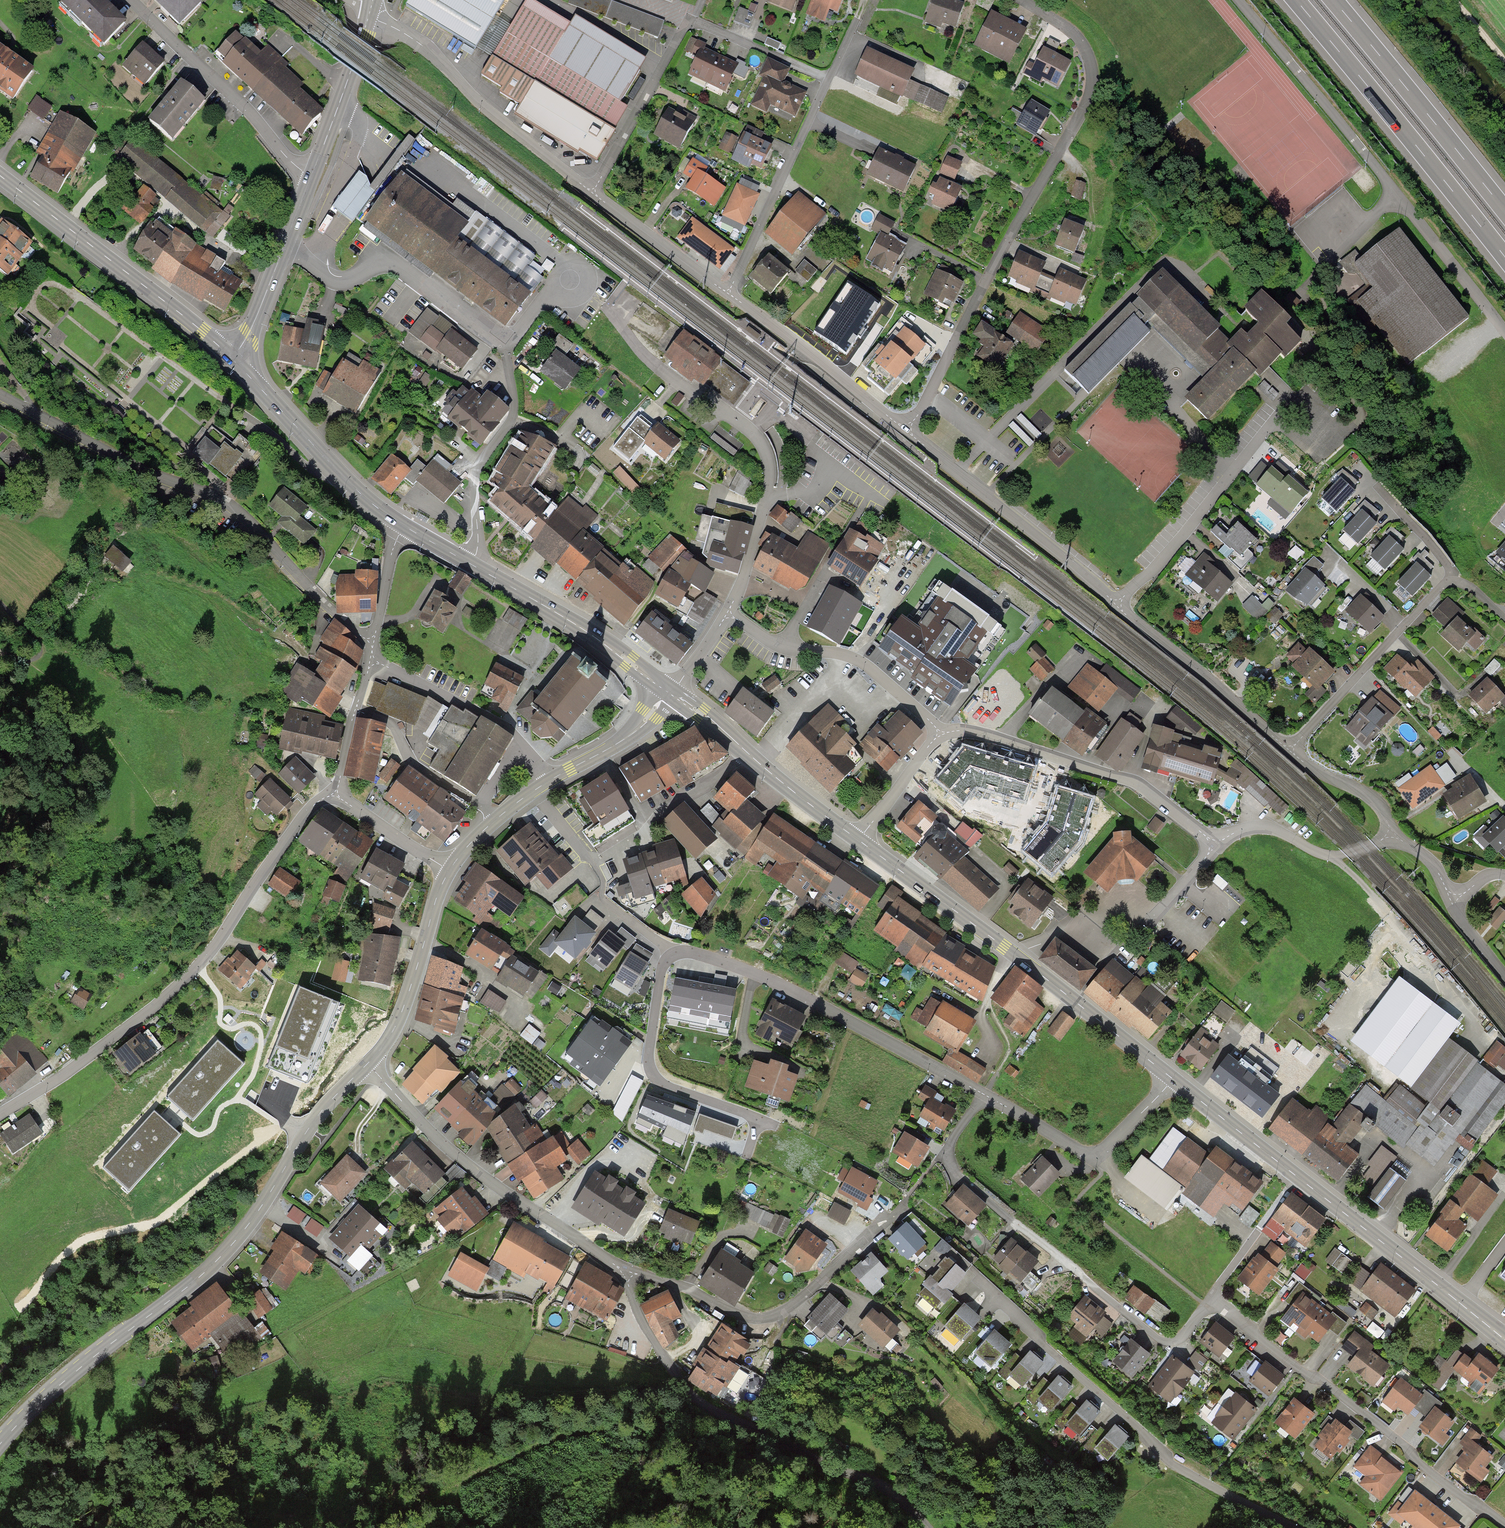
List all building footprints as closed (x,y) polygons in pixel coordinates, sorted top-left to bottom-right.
[(104,44),(127,21),(106,0),(59,0),(104,44)] [(202,0),(153,0),(156,2),(179,25),(203,1),(202,0)] [(405,5),(475,48),(476,46),(495,15),(504,0),(408,0),(405,5)] [(534,0),(526,0),(510,25),(491,55),(481,74),(502,87),(499,91),(520,104),(514,114),(578,153),(579,150),(597,161),(616,131),(614,129),(628,106),(620,101),(646,57),(576,14),(571,22),(534,0)] [(610,0),(569,0),(568,3),(658,37),(664,20),(610,0)] [(766,1),(792,11),(797,0),(766,0),(766,1)] [(805,14),(825,22),(830,10),(838,13),(843,0),(810,0),(805,14)] [(954,0),(932,0),(924,22),(940,28),(942,23),(955,28),(964,3),(954,0)] [(751,2),(748,10),(754,13),(757,5),(751,2)] [(748,10),(739,7),(734,20),(749,27),(755,13),(754,13),(748,10)] [(1006,18),(991,11),(973,45),(1009,63),(1027,29),(1006,18)] [(510,25),(495,15),(476,46),(491,55),(510,25)] [(253,91),(282,58),(267,45),(261,52),(245,38),(244,38),(236,31),(217,52),(225,59),(222,63),(253,91)] [(697,40),(692,37),(685,51),(697,56),(700,49),(704,50),(705,48),(707,43),(698,39),(697,40)] [(781,43),(768,37),(765,43),(778,49),(781,43)] [(1045,47),(1044,47),(1038,58),(1035,63),(1029,61),(1023,73),(1041,83),(1043,80),(1058,88),(1072,61),(1055,53),(1060,43),(1049,38),(1045,47)] [(144,85),(165,61),(156,54),(142,42),(122,66),(144,85)] [(0,44),(0,91),(13,100),(35,68),(8,50),(0,44)] [(915,69),(867,47),(854,75),(902,97),(903,95),(910,80),(915,69)] [(707,83),(720,55),(713,52),(705,48),(704,50),(700,49),(697,56),(688,74),(707,83)] [(720,55),(707,83),(726,92),(734,73),(739,63),(736,62),(727,58),(720,55)] [(282,58),(253,91),(252,92),(301,136),(324,110),(300,89),(304,84),(285,67),(288,64),(282,58)] [(764,74),(783,83),(784,81),(790,68),(767,58),(759,75),(763,77),(764,74)] [(737,59),(736,62),(739,63),(734,73),(744,78),(749,68),(745,66),(746,63),(737,59)] [(763,77),(750,105),(767,113),(771,105),(795,116),(807,91),(788,83),(784,81),(783,83),(764,74),(763,77)] [(206,100),(181,79),(165,98),(148,119),(172,140),(206,100)] [(948,97),(910,80),(903,95),(942,112),(948,97)] [(40,97),(36,95),(27,108),(31,110),(31,111),(43,120),(52,107),(40,98),(40,97)] [(1051,111),(1031,100),(1016,125),(1035,136),(1051,111)] [(680,149),(696,118),(682,110),(670,104),(653,134),(680,149)] [(96,133),(60,111),(34,156),(40,159),(30,177),(57,193),(71,172),(73,173),(96,133)] [(747,125),(744,132),(762,140),(765,133),(747,125)] [(738,138),(726,132),(718,148),(730,154),(738,138)] [(762,140),(744,132),(731,159),(750,168),(752,165),(761,169),(773,146),(762,140)] [(415,140),(409,135),(370,186),(369,187),(375,193),(415,140)] [(165,199),(212,238),(230,217),(181,179),(182,178),(134,138),(117,158),(165,199)] [(879,148),(867,174),(903,192),(916,166),(899,158),(879,148)] [(693,157),(683,173),(691,179),(685,188),(714,206),(726,188),(704,174),(710,164),(696,155),(694,158),(693,157)] [(962,162),(947,156),(938,175),(953,181),(962,162)] [(406,169),(403,173),(449,208),(453,204),(406,169)] [(365,176),(359,171),(332,207),(352,223),(356,218),(369,200),(375,193),(369,187),(370,186),(365,176)] [(403,173),(401,172),(376,205),(364,221),(367,223),(433,273),(505,328),(543,278),(528,267),(536,256),(476,211),(474,212),(457,199),(453,204),(449,208),(403,173)] [(962,187),(940,177),(937,184),(933,182),(928,193),(935,196),(931,204),(950,213),(962,187)] [(741,178),(739,184),(756,192),(759,186),(741,178)] [(216,179),(216,193),(226,193),(225,179),(216,179)] [(1086,184),(1076,180),(1071,197),(1081,200),(1086,184)] [(739,184),(737,183),(722,216),(723,216),(743,226),(745,226),(753,208),(760,194),(756,192),(739,184)] [(131,197),(121,209),(141,225),(153,210),(148,206),(157,195),(144,185),(133,199),(131,197)] [(826,213),(798,190),(764,233),(792,255),(826,213)] [(376,205),(369,200),(356,218),(365,224),(367,223),(364,221),(376,205)] [(888,235),(895,222),(879,213),(870,230),(879,234),(881,231),(888,235)] [(741,231),(743,226),(723,216),(720,222),(741,231)] [(735,249),(692,217),(677,238),(697,253),(719,270),(735,249)] [(1,219),(0,221),(0,270),(8,275),(33,242),(1,219)] [(1085,227),(1064,219),(1061,227),(1054,245),(1074,253),(1085,227)] [(171,284),(197,244),(176,229),(173,233),(156,220),(154,224),(150,221),(133,250),(154,266),(151,269),(171,284)] [(430,278),(433,273),(367,223),(365,224),(363,227),(430,278)] [(1469,318),(1399,230),(1353,265),(1372,289),(1357,301),(1409,366),(1469,318)] [(888,235),(881,231),(879,234),(866,258),(873,262),(872,264),(882,269),(883,266),(892,271),(906,244),(888,235)] [(225,262),(197,244),(171,284),(202,302),(204,300),(225,312),(243,283),(232,276),(235,273),(223,265),(225,262)] [(1046,262),(1019,251),(1008,277),(1016,280),(1015,282),(1030,289),(1034,290),(1042,272),(1046,262)] [(790,269),(770,252),(761,263),(749,276),(770,293),(790,269)] [(817,270),(804,259),(795,271),(808,281),(817,270)] [(965,282),(937,268),(924,294),(950,306),(952,302),(955,303),(965,282)] [(1087,280),(1060,268),(1055,278),(1047,296),(1051,298),(1065,304),(1066,302),(1076,306),(1087,280)] [(1130,303),(1064,370),(1088,395),(1149,332),(1144,326),(1148,323),(1205,378),(1184,397),(1208,422),(1255,373),(1261,377),(1281,356),(1284,359),(1301,341),(1287,325),(1291,320),(1262,290),(1243,308),(1258,324),(1248,335),(1242,329),(1230,340),(1218,330),(1221,327),(1163,269),(1137,296),(1139,298),(1131,305),(1130,303)] [(1055,278),(1042,272),(1034,290),(1030,289),(1029,292),(1050,301),(1051,298),(1047,296),(1055,278)] [(881,302),(849,280),(814,330),(846,352),(881,302)] [(438,317),(427,308),(408,332),(419,340),(431,325),(431,326),(438,317)] [(1050,331),(1020,311),(1005,333),(1035,353),(1050,331)] [(451,329),(454,331),(457,328),(439,315),(438,317),(431,326),(446,337),(451,329)] [(319,321),(307,318),(304,330),(284,326),(277,361),(299,365),(316,369),(324,327),(318,325),(319,321)] [(996,331),(981,321),(972,335),(980,340),(978,343),(983,347),(977,357),(998,370),(1015,345),(995,332),(996,331)] [(435,353),(436,352),(440,355),(442,354),(462,370),(478,350),(461,336),(454,331),(451,329),(446,337),(431,326),(431,325),(419,340),(435,353)] [(910,362),(926,344),(904,326),(886,347),(882,351),(879,355),(877,353),(865,367),(871,372),(868,377),(889,394),(901,380),(907,384),(919,370),(913,366),(914,365),(910,362)] [(703,387),(705,384),(734,406),(751,383),(723,362),(724,361),(714,353),(715,352),(694,337),(693,338),(683,331),(663,357),(672,364),(670,367),(692,383),(694,380),(703,387)] [(573,346),(559,335),(546,351),(552,356),(539,372),(564,391),(581,369),(567,359),(565,357),(573,346)] [(882,351),(886,347),(882,344),(875,352),(877,353),(879,355),(882,351)] [(356,414),(381,371),(363,360),(358,368),(343,359),(333,375),(324,391),(322,394),(336,403),(356,414)] [(324,391),(333,375),(325,370),(315,386),(324,391)] [(432,377),(425,372),(415,386),(422,391),(432,377)] [(457,393),(453,390),(444,401),(448,404),(442,411),(448,417),(447,419),(453,423),(460,429),(461,427),(468,433),(466,435),(480,446),(511,410),(487,391),(482,397),(472,388),(469,392),(462,386),(457,393)] [(1042,435),(1021,414),(1017,418),(1038,439),(1042,435)] [(652,424),(641,416),(631,430),(641,438),(652,424)] [(1034,442),(1013,422),(1009,426),(1029,447),(1034,442)] [(658,423),(642,442),(665,461),(681,441),(667,430),(658,423)] [(557,447),(521,431),(511,447),(509,446),(495,470),(496,472),(490,480),(500,490),(488,504),(507,519),(534,542),(557,510),(539,494),(537,496),(529,488),(557,447)] [(737,451),(714,433),(710,438),(733,456),(737,451)] [(219,448),(205,437),(193,452),(208,465),(210,463),(226,476),(243,455),(236,449),(235,451),(224,442),(219,448)] [(410,469),(392,454),(371,479),(375,482),(391,496),(405,478),(412,470),(410,469)] [(437,454),(433,459),(449,473),(453,467),(437,454)] [(449,473),(433,459),(426,468),(415,481),(416,481),(444,505),(462,483),(449,473)] [(415,481),(426,468),(417,460),(410,469),(412,470),(405,478),(413,485),(416,481),(415,481)] [(640,488),(619,466),(613,473),(634,494),(640,488)] [(1309,493),(1288,476),(1285,479),(1272,467),(1256,485),(1290,515),(1309,493)] [(1341,478),(1352,488),(1358,482),(1342,468),(1336,475),(1340,479),(1341,478)] [(752,484),(737,472),(728,490),(745,498),(752,484)] [(1352,488),(1341,478),(1340,479),(1321,499),(1336,513),(1356,492),(1352,488)] [(307,508),(284,487),(268,505),(282,517),(277,523),(280,525),(304,546),(316,531),(300,517),(307,508)] [(556,564),(576,581),(603,549),(604,547),(585,531),(598,516),(585,505),(583,508),(568,497),(557,510),(534,542),(530,547),(554,567),(556,564)] [(1359,508),(1362,510),(1372,519),(1379,512),(1365,500),(1359,508)] [(713,517),(751,526),(754,513),(716,503),(713,517)] [(789,515),(777,505),(769,516),(781,526),(782,525),(790,515),(789,515)] [(1372,519),(1362,510),(1343,531),(1358,545),(1377,524),(1372,519)] [(791,512),(789,515),(790,515),(782,525),(792,533),(801,521),(791,512)] [(705,543),(712,518),(702,515),(695,541),(705,543)] [(708,558),(705,566),(724,573),(725,571),(738,575),(744,555),(746,556),(754,527),(751,526),(713,517),(712,517),(712,518),(705,543),(702,554),(708,558)] [(1220,522),(1211,532),(1230,550),(1232,548),(1240,556),(1256,540),(1238,523),(1230,531),(1220,522)] [(1386,533),(1389,537),(1389,536),(1397,543),(1403,536),(1392,527),(1386,533)] [(865,538),(850,528),(826,566),(861,588),(879,561),(876,560),(885,547),(884,546),(871,538),(867,535),(865,538)] [(771,534),(753,567),(789,590),(790,588),(796,592),(805,587),(831,544),(808,532),(797,548),(771,534)] [(874,532),(871,538),(884,546),(888,540),(874,532)] [(669,570),(685,552),(687,550),(670,534),(648,557),(667,573),(669,570)] [(1397,543),(1389,536),(1389,537),(1370,557),(1385,571),(1405,550),(1397,543)] [(1496,553),(1504,561),(1504,542),(1496,553)] [(132,562),(113,546),(104,556),(122,573),(132,562)] [(1299,548),(1292,557),(1300,563),(1307,554),(1299,548)] [(621,564),(603,549),(576,581),(575,583),(594,598),(593,599),(624,626),(655,584),(637,567),(632,571),(623,563),(621,564)] [(1412,560),(1416,564),(1417,563),(1427,573),(1434,567),(1425,558),(1429,554),(1425,550),(1420,554),(1418,553),(1412,560)] [(706,592),(715,574),(692,560),(694,557),(685,552),(669,570),(667,573),(654,595),(678,609),(691,586),(704,593),(705,594),(706,592)] [(1215,562),(1204,553),(1185,575),(1217,603),(1234,584),(1222,574),(1212,565),(1215,562)] [(1303,568),(1304,569),(1305,568),(1314,576),(1324,566),(1314,557),(1303,568)] [(1427,573),(1417,563),(1416,564),(1397,583),(1412,597),(1432,577),(1427,573)] [(1314,576),(1305,568),(1304,569),(1285,591),(1308,606),(1325,585),(1316,578),(1314,576)] [(378,572),(355,570),(355,574),(339,575),(336,585),(337,614),(356,613),(376,613),(378,572)] [(471,580),(458,571),(448,586),(461,595),(471,580)] [(1006,630),(935,580),(928,590),(932,592),(910,622),(902,616),(878,650),(914,675),(910,680),(950,708),(1006,630)] [(806,627),(839,646),(864,603),(830,584),(816,610),(806,627)] [(446,597),(435,590),(417,620),(443,635),(458,610),(444,602),(446,597)] [(717,599),(706,592),(705,594),(704,593),(694,603),(686,616),(701,625),(717,599)] [(1262,605),(1252,595),(1242,606),(1258,622),(1268,612),(1261,606),(1262,605)] [(1373,606),(1361,595),(1345,611),(1370,634),(1385,617),(1373,606)] [(1465,613),(1448,597),(1431,615),(1446,629),(1457,617),(1460,619),(1465,613)] [(1261,606),(1268,612),(1275,605),(1268,598),(1262,605),(1261,606)] [(474,611),(466,606),(462,613),(470,618),(474,611)] [(1283,615),(1275,607),(1266,617),(1274,625),(1283,615)] [(527,619),(509,608),(502,620),(520,631),(527,619)] [(758,611),(753,616),(759,621),(764,616),(758,611)] [(669,626),(652,612),(634,634),(676,667),(694,645),(669,626)] [(1460,619),(1457,617),(1446,629),(1440,636),(1458,653),(1468,643),(1476,650),(1486,639),(1472,626),(1470,628),(1460,619)] [(323,642),(320,648),(356,671),(363,652),(353,643),(356,638),(334,618),(326,629),(319,639),(323,642)] [(1307,651),(1298,643),(1285,657),(1294,664),(1291,667),(1313,687),(1305,695),(1315,704),(1326,691),(1321,687),(1335,672),(1322,660),(1310,648),(1307,651)] [(1046,654),(1036,644),(1026,653),(1035,663),(1038,660),(1039,661),(1043,658),(1046,654)] [(302,701),(329,718),(343,698),(340,696),(356,671),(320,648),(313,659),(320,664),(314,674),(297,663),(278,692),(297,704),(298,702),(300,703),(302,701)] [(1406,663),(1397,654),(1383,669),(1405,690),(1406,688),(1415,697),(1435,678),(1417,660),(1412,665),(1410,663),(1408,661),(1406,663)] [(585,664),(573,655),(539,697),(531,691),(514,711),(530,724),(532,733),(540,740),(553,739),(558,743),(566,733),(567,733),(608,683),(596,674),(598,672),(586,662),(585,664)] [(1054,669),(1043,658),(1039,661),(1038,660),(1035,663),(1029,669),(1041,681),(1054,669)] [(525,679),(496,663),(484,685),(496,691),(491,700),(492,700),(488,708),(502,716),(504,713),(506,713),(525,679)] [(1502,663),(1468,695),(1486,713),(1504,695),(1504,666),(1502,663)] [(1099,674),(1087,664),(1067,687),(1099,712),(1115,692),(1118,689),(1099,674)] [(1106,664),(1099,674),(1118,689),(1115,692),(1131,704),(1141,691),(1106,664)] [(768,693),(781,684),(774,675),(761,684),(768,693)] [(367,704),(376,708),(386,686),(375,681),(367,704)] [(414,727),(426,699),(388,682),(386,686),(376,708),(376,710),(414,727)] [(1068,700),(1052,688),(1041,702),(1039,700),(1028,715),(1062,741),(1063,742),(1084,713),(1083,712),(1068,700)] [(756,739),(775,713),(759,701),(743,689),(724,714),(756,739)] [(1380,690),(1373,698),(1393,716),(1392,717),(1393,718),(1401,709),(1380,690)] [(428,697),(426,699),(414,727),(424,733),(441,706),(428,697)] [(1373,698),(1372,697),(1358,712),(1359,713),(1345,728),(1366,747),(1392,717),(1393,716),(1373,698)] [(442,704),(441,706),(424,733),(423,734),(430,740),(449,710),(442,704)] [(845,721),(828,704),(785,748),(801,764),(800,765),(830,794),(856,767),(845,756),(856,745),(839,728),(845,721)] [(513,738),(481,717),(480,720),(465,710),(463,713),(452,706),(449,710),(430,740),(428,744),(440,751),(430,767),(444,776),(444,777),(476,797),(513,738)] [(1202,728),(1176,706),(1163,721),(1179,734),(1185,728),(1195,736),(1202,728)] [(325,716),(288,708),(278,749),(301,755),(302,752),(318,756),(335,760),(343,725),(324,721),(325,716)] [(1086,708),(1083,712),(1084,713),(1063,742),(1062,741),(1061,742),(1075,752),(1082,758),(1107,724),(1086,708)] [(870,733),(900,759),(901,760),(914,746),(912,745),(923,734),(898,711),(882,728),(877,724),(870,733)] [(1124,720),(1121,718),(1094,756),(1119,774),(1134,753),(1133,752),(1145,736),(1136,729),(1141,721),(1129,712),(1124,720)] [(387,725),(356,718),(343,776),(374,783),(387,725)] [(1175,731),(1153,724),(1149,738),(1151,738),(1141,769),(1157,774),(1159,769),(1213,786),(1217,774),(1219,767),(1222,757),(1220,757),(1222,753),(1218,752),(1218,750),(1204,745),(1204,747),(1182,740),(1183,736),(1174,734),(1175,731)] [(695,727),(645,756),(666,790),(677,783),(681,789),(695,782),(691,777),(729,756),(717,743),(709,740),(705,743),(695,727)] [(1441,736),(1433,727),(1428,731),(1437,741),(1441,736)] [(887,773),(900,759),(870,733),(858,745),(864,750),(862,751),(887,773)] [(1400,744),(1395,743),(1391,747),(1392,752),(1395,756),(1400,756),(1404,752),(1404,747),(1400,744)] [(963,804),(976,787),(1024,801),(1035,765),(963,744),(934,780),(963,804)] [(1424,749),(1420,745),(1412,752),(1416,757),(1424,749)] [(666,790),(645,756),(644,753),(619,768),(633,791),(641,804),(666,790)] [(316,778),(295,757),(278,774),(299,795),(316,778)] [(400,766),(392,759),(378,776),(387,783),(400,766)] [(1227,773),(1219,767),(1217,774),(1223,778),(1222,780),(1235,788),(1238,785),(1243,789),(1244,789),(1265,808),(1267,804),(1280,816),(1288,806),(1236,759),(1229,766),(1230,767),(1227,773)] [(1447,763),(1435,771),(1445,785),(1456,777),(1447,763)] [(262,785),(268,778),(254,765),(248,771),(262,785)] [(1435,771),(1431,765),(1412,778),(1399,788),(1397,789),(1412,809),(1446,785),(1445,785),(1435,771)] [(440,789),(408,766),(396,782),(383,799),(415,823),(415,822),(440,789)] [(756,790),(735,772),(731,777),(732,778),(713,800),(726,811),(730,815),(733,811),(736,813),(747,800),(756,790)] [(617,789),(607,773),(580,790),(598,820),(583,832),(594,847),(635,821),(628,811),(629,810),(617,789)] [(1399,788),(1412,778),(1408,773),(1395,783),(1399,788)] [(1487,802),(1470,774),(1451,786),(1453,788),(1442,795),(1458,820),(1487,802)] [(292,801),(270,779),(254,794),(261,801),(256,806),(267,816),(271,812),(276,816),(285,808),(288,805),(291,802),(292,801)] [(1051,873),(1080,840),(1081,835),(1092,798),(1057,787),(1046,824),(1023,850),(1051,873)] [(452,797),(440,788),(440,789),(415,822),(444,843),(463,818),(467,814),(449,800),(452,797)] [(766,817),(747,800),(736,813),(733,811),(730,815),(726,811),(720,817),(714,825),(712,827),(720,834),(719,835),(736,851),(737,849),(745,856),(761,832),(757,828),(766,817)] [(938,817),(918,801),(896,827),(917,845),(922,837),(914,830),(924,818),(932,824),(938,817)] [(294,805),(291,802),(288,805),(285,808),(288,810),(294,805)] [(718,840),(684,802),(661,823),(695,860),(718,840)] [(714,825),(720,817),(708,804),(700,811),(714,825)] [(320,856),(344,823),(323,809),(297,841),(319,857),(320,856)] [(1502,816),(1496,810),(1489,816),(1496,823),(1502,816)] [(815,843),(773,814),(761,832),(745,856),(743,858),(755,866),(756,865),(769,873),(768,875),(785,887),(815,843)] [(1503,816),(1489,830),(1485,825),(1473,837),(1484,849),(1489,845),(1497,853),(1503,849),(1504,846),(1504,818),(1503,816)] [(1155,833),(1163,823),(1155,817),(1147,827),(1155,833)] [(972,830),(963,822),(954,832),(971,846),(983,836),(974,828),(972,830)] [(334,866),(357,833),(344,823),(320,856),(334,866)] [(558,857),(530,823),(496,852),(526,887),(537,878),(547,891),(574,869),(561,854),(558,857)] [(933,837),(913,858),(922,866),(940,881),(943,879),(964,856),(968,852),(954,840),(947,833),(947,832),(945,828),(939,825),(934,827),(931,834),(933,837)] [(359,831),(357,833),(334,866),(338,868),(333,875),(344,883),(374,842),(359,831)] [(1131,832),(1113,834),(1113,838),(1084,873),(1108,894),(1118,882),(1126,881),(1134,881),(1137,883),(1157,858),(1131,837),(1131,832)] [(653,850),(641,853),(641,854),(652,889),(674,882),(676,888),(688,884),(674,839),(652,846),(653,850)] [(843,862),(815,843),(785,887),(783,888),(799,898),(795,903),(810,913),(813,908),(815,909),(824,894),(834,878),(833,877),(843,862)] [(405,865),(376,849),(360,879),(385,893),(381,899),(399,909),(410,888),(397,881),(405,865)] [(652,889),(641,854),(622,860),(630,884),(633,893),(635,901),(654,895),(652,889)] [(999,890),(964,856),(943,879),(978,912),(999,890)] [(844,859),(843,862),(833,877),(834,878),(824,894),(856,915),(859,917),(880,886),(871,881),(860,873),(861,872),(844,859)] [(524,898),(475,862),(462,880),(466,883),(453,901),(476,917),(473,921),(486,930),(490,925),(495,918),(488,913),(493,906),(510,918),(524,898)] [(1009,863),(1002,870),(1013,880),(1020,873),(1009,863)] [(301,882),(279,868),(268,885),(290,900),(301,882)] [(716,895),(702,877),(681,895),(700,918),(716,895)] [(1054,899),(1028,879),(1010,903),(1014,906),(1009,912),(1030,929),(1054,899)] [(345,887),(329,880),(322,896),(339,902),(345,887)] [(633,893),(630,884),(616,889),(619,898),(633,893)] [(877,904),(887,911),(898,896),(901,898),(904,893),(892,884),(877,904)] [(587,898),(577,885),(553,905),(563,918),(587,898)] [(901,898),(898,896),(887,911),(873,931),(896,948),(893,952),(919,970),(922,966),(931,953),(932,954),(946,935),(948,933),(921,914),(922,912),(901,898)] [(1500,901),(1495,897),(1487,907),(1491,911),(1500,901)] [(396,911),(374,903),(373,927),(389,932),(396,911)] [(1500,907),(1493,915),(1492,914),(1486,921),(1497,930),(1504,919),(1504,911),(1500,907)] [(591,910),(581,922),(595,932),(604,920),(591,910)] [(849,934),(859,917),(856,915),(852,921),(845,917),(838,927),(849,934)] [(495,917),(495,918),(490,925),(498,930),(504,922),(495,917)] [(581,922),(575,917),(560,935),(554,930),(539,949),(549,957),(558,947),(575,960),(584,949),(586,950),(592,943),(590,942),(596,934),(595,932),(581,922)] [(832,924),(822,917),(816,926),(826,933),(832,924)] [(676,924),(672,934),(693,942),(696,932),(676,924)] [(621,928),(615,936),(617,937),(626,945),(625,947),(628,949),(636,939),(621,928)] [(508,945),(482,929),(465,955),(484,967),(491,971),(500,957),(504,959),(505,958),(508,961),(512,955),(513,956),(515,952),(510,949),(511,948),(508,946),(508,945)] [(615,936),(609,931),(589,955),(590,956),(605,968),(607,969),(625,947),(626,945),(617,937),(615,936)] [(401,939),(367,933),(358,981),(391,988),(401,939)] [(996,967),(946,935),(932,954),(931,953),(922,966),(982,1003),(996,967)] [(1098,970),(1056,938),(1038,961),(1080,993),(1098,970)] [(653,955),(636,944),(631,953),(639,958),(648,963),(653,955)] [(255,966),(237,950),(230,959),(229,957),(226,960),(217,970),(240,990),(251,978),(250,977),(256,969),(254,967),(255,966)] [(852,974),(859,963),(838,950),(831,961),(852,974)] [(631,953),(630,953),(613,979),(632,991),(649,964),(648,963),(639,958),(631,953)] [(513,956),(512,955),(508,961),(495,981),(506,989),(508,987),(509,988),(523,997),(539,973),(513,956)] [(603,971),(605,968),(590,956),(585,961),(593,967),(596,965),(603,971)] [(427,972),(423,985),(464,999),(467,989),(459,986),(463,969),(431,957),(427,972)] [(351,961),(336,958),(331,979),(345,982),(351,961)] [(266,963),(262,959),(255,966),(254,967),(256,969),(259,972),(266,963)] [(1117,998),(1135,977),(1113,959),(1083,994),(1094,1003),(1107,1014),(1109,1012),(1119,1000),(1117,998)] [(1044,989),(1014,967),(989,999),(1016,1019),(1010,1027),(1023,1038),(1045,1009),(1035,1002),(1044,989)] [(868,977),(856,969),(849,981),(861,988),(868,977)] [(1350,1040),(1411,1088),(1448,1039),(1461,1024),(1400,976),(1350,1040)] [(1148,987),(1135,977),(1117,998),(1119,1000),(1109,1012),(1130,1030),(1132,1027),(1134,1028),(1148,1041),(1172,1013),(1161,1003),(1167,996),(1151,983),(1148,987)] [(705,985),(674,979),(667,1019),(729,1031),(736,991),(705,985)] [(651,984),(645,981),(639,994),(645,997),(651,984)] [(562,988),(552,982),(547,989),(557,996),(562,988)] [(464,999),(423,985),(414,1021),(434,1028),(433,1031),(436,1032),(450,1036),(451,1034),(455,1034),(464,999)] [(93,996),(79,987),(70,1002),(84,1010),(93,996)] [(339,1003),(299,987),(267,1067),(283,1073),(307,1083),(339,1003)] [(602,992),(596,988),(592,994),(598,998),(602,992)] [(507,1003),(488,990),(480,1003),(500,1013),(507,1003)] [(927,1028),(942,1004),(931,998),(923,1011),(917,1008),(910,1018),(927,1028)] [(806,1017),(772,999),(766,1011),(757,1027),(759,1028),(755,1035),(769,1042),(772,1036),(791,1046),(797,1034),(806,1017)] [(1222,1001),(1212,1013),(1226,1025),(1236,1012),(1222,1001)] [(965,1015),(943,1002),(942,1004),(927,1028),(923,1035),(950,1051),(957,1055),(958,1052),(976,1022),(965,1015)] [(1076,1021),(1063,1012),(1048,1032),(1061,1042),(1076,1021)] [(1212,1013),(1201,1028),(1209,1033),(1207,1036),(1214,1041),(1226,1025),(1212,1013)] [(591,1021),(566,1055),(573,1060),(570,1065),(600,1087),(618,1062),(632,1043),(613,1029),(608,1034),(591,1021)] [(540,1033),(529,1024),(520,1036),(531,1045),(540,1033)] [(20,1028),(7,1039),(8,1040),(0,1047),(0,1087),(9,1098),(36,1075),(34,1072),(47,1061),(20,1028)] [(1209,1033),(1201,1028),(1191,1042),(1180,1056),(1201,1072),(1220,1046),(1214,1041),(1207,1036),(1209,1033)] [(141,1034),(140,1033),(114,1054),(122,1065),(130,1075),(164,1048),(148,1029),(141,1034)] [(541,1050),(546,1044),(538,1038),(533,1044),(541,1050)] [(1411,1088),(1408,1092),(1427,1107),(1416,1121),(1421,1125),(1404,1145),(1406,1146),(1410,1149),(1427,1127),(1427,1128),(1477,1063),(1478,1061),(1448,1039),(1411,1088)] [(245,1064),(218,1040),(167,1096),(176,1104),(194,1120),(245,1064)] [(1482,1059),(1494,1068),(1497,1065),(1504,1071),(1504,1048),(1496,1041),(1482,1059)] [(448,1058),(435,1046),(412,1070),(414,1071),(436,1091),(437,1090),(441,1094),(461,1073),(447,1060),(448,1058)] [(986,1070),(958,1052),(957,1055),(950,1051),(942,1063),(977,1084),(986,1070)] [(1235,1098),(1253,1076),(1238,1065),(1239,1063),(1228,1055),(1210,1079),(1224,1090),(1235,1098)] [(769,1066),(754,1061),(744,1087),(789,1103),(798,1077),(787,1073),(789,1067),(781,1064),(771,1061),(769,1066)] [(1477,1063),(1427,1128),(1427,1127),(1410,1149),(1434,1167),(1451,1146),(1452,1146),(1455,1141),(1470,1152),(1504,1103),(1504,1085),(1477,1063)] [(1019,1073),(1009,1065),(1004,1071),(1014,1079),(1019,1073)] [(436,1091),(414,1071),(401,1085),(423,1105),(436,1091)] [(643,1081),(632,1075),(612,1113),(622,1122),(643,1081)] [(1266,1087),(1253,1076),(1235,1098),(1247,1108),(1262,1119),(1280,1096),(1267,1086),(1266,1087)] [(522,1088),(511,1078),(504,1086),(515,1096),(522,1088)] [(498,1117),(461,1081),(433,1110),(451,1125),(449,1126),(459,1134),(457,1136),(468,1147),(470,1145),(473,1147),(487,1130),(494,1121),(498,1117)] [(1366,1085),(1350,1104),(1367,1118),(1366,1119),(1403,1149),(1406,1146),(1404,1145),(1421,1125),(1416,1121),(1427,1107),(1408,1092),(1400,1085),(1399,1086),(1396,1083),(1383,1099),(1366,1085)] [(502,1110),(515,1096),(504,1086),(501,1084),(492,1095),(493,1095),(490,1099),(502,1110)] [(937,1093),(925,1085),(918,1097),(927,1103),(930,1097),(933,1099),(937,1094),(937,1093)] [(548,1097),(541,1090),(529,1102),(535,1109),(548,1097)] [(944,1098),(937,1094),(933,1099),(939,1103),(941,1104),(944,1098)] [(663,1136),(684,1145),(696,1112),(668,1102),(648,1095),(636,1122),(651,1129),(653,1125),(665,1130),(663,1136)] [(927,1103),(919,1117),(930,1124),(928,1127),(933,1130),(935,1127),(944,1132),(957,1111),(945,1105),(945,1106),(941,1104),(939,1103),(933,1099),(930,1097),(927,1103)] [(1303,1157),(1328,1124),(1332,1119),(1316,1106),(1311,1111),(1309,1110),(1308,1111),(1292,1098),(1268,1130),(1285,1143),(1303,1157)] [(501,1155),(507,1166),(546,1141),(536,1124),(530,1127),(515,1104),(494,1121),(487,1130),(497,1148),(501,1155)] [(1350,1104),(1349,1104),(1332,1127),(1328,1124),(1303,1157),(1318,1167),(1338,1183),(1359,1156),(1348,1147),(1362,1128),(1360,1127),(1366,1119),(1367,1118),(1350,1104)] [(163,1117),(155,1110),(103,1167),(130,1192),(182,1135),(163,1117)] [(29,1114),(17,1123),(0,1134),(0,1136),(13,1155),(43,1135),(29,1114)] [(737,1127),(699,1114),(693,1131),(703,1134),(705,1130),(732,1139),(737,1127)] [(1162,1172),(1188,1139),(1173,1128),(1149,1161),(1162,1172)] [(562,1132),(554,1137),(565,1157),(569,1155),(567,1149),(571,1146),(562,1132)] [(918,1140),(905,1132),(892,1153),(918,1168),(930,1148),(918,1140)] [(553,1137),(546,1141),(507,1166),(519,1182),(521,1180),(534,1200),(564,1180),(557,1168),(568,1160),(565,1157),(554,1137),(553,1137)] [(1210,1156),(1188,1139),(1162,1172),(1185,1189),(1210,1156)] [(578,1140),(571,1146),(567,1149),(569,1155),(578,1165),(590,1154),(578,1140)] [(428,1157),(412,1142),(393,1162),(392,1161),(384,1170),(406,1191),(412,1184),(424,1196),(445,1174),(428,1157)] [(1406,1182),(1389,1169),(1398,1158),(1381,1146),(1367,1165),(1371,1168),(1362,1179),(1374,1189),(1367,1198),(1384,1211),(1406,1182)] [(1245,1169),(1217,1148),(1210,1156),(1185,1189),(1181,1193),(1213,1218),(1224,1205),(1229,1209),(1232,1204),(1242,1212),(1264,1184),(1245,1169)] [(367,1174),(347,1155),(320,1184),(341,1203),(367,1174)] [(1181,1193),(1185,1189),(1162,1172),(1149,1161),(1142,1156),(1124,1179),(1167,1211),(1181,1193)] [(1042,1200),(1064,1176),(1044,1157),(1021,1181),(1042,1200)] [(1482,1160),(1470,1175),(1486,1187),(1497,1172),(1482,1160)] [(851,1169),(844,1165),(836,1179),(843,1183),(838,1193),(858,1204),(857,1206),(867,1211),(873,1200),(869,1198),(871,1194),(878,1182),(852,1168),(851,1169)] [(1400,1165),(1396,1171),(1409,1182),(1413,1176),(1400,1165)] [(607,1179),(595,1171),(571,1209),(599,1227),(601,1223),(624,1238),(646,1205),(634,1197),(636,1194),(627,1188),(625,1191),(617,1185),(619,1182),(609,1176),(607,1179)] [(1486,1187),(1470,1175),(1445,1208),(1442,1213),(1443,1214),(1425,1236),(1448,1254),(1467,1227),(1459,1221),(1464,1213),(1478,1222),(1498,1196),(1486,1187)] [(987,1206),(963,1185),(955,1194),(944,1206),(968,1227),(987,1206)] [(470,1197),(462,1187),(433,1211),(439,1219),(437,1221),(450,1238),(461,1229),(465,1234),(489,1214),(475,1197),(472,1199),(470,1197)] [(1309,1207),(1292,1193),(1265,1227),(1278,1237),(1284,1231),(1305,1248),(1327,1220),(1309,1207)] [(746,1203),(739,1200),(735,1208),(742,1212),(746,1203)] [(747,1202),(746,1203),(742,1212),(740,1215),(768,1228),(774,1215),(747,1202)] [(852,1212),(834,1203),(827,1217),(844,1226),(852,1212)] [(380,1225),(358,1205),(344,1221),(328,1239),(350,1258),(361,1246),(368,1252),(382,1237),(375,1230),(380,1225)] [(298,1225),(306,1215),(294,1206),(286,1217),(298,1225)] [(1252,1208),(1243,1217),(1254,1227),(1262,1217),(1252,1208)] [(700,1223),(668,1210),(659,1232),(662,1233),(665,1235),(663,1238),(681,1245),(682,1242),(691,1245),(700,1223)] [(779,1216),(775,1214),(774,1215),(768,1228),(767,1229),(772,1231),(771,1233),(782,1238),(791,1220),(780,1215),(779,1216)] [(324,1227),(312,1219),(304,1229),(317,1238),(324,1227)] [(544,1240),(513,1223),(492,1260),(506,1268),(506,1269),(523,1278),(526,1274),(538,1281),(539,1279),(547,1283),(555,1287),(571,1259),(543,1242),(544,1240)] [(907,1261),(926,1244),(907,1223),(898,1232),(888,1240),(907,1261)] [(827,1246),(805,1230),(784,1260),(795,1268),(796,1273),(809,1272),(819,1257),(827,1246)] [(318,1257),(282,1232),(270,1249),(274,1252),(259,1273),(285,1291),(299,1271),(305,1275),(318,1257)] [(1024,1250),(1011,1238),(992,1259),(1000,1266),(997,1268),(1006,1276),(1009,1273),(1020,1283),(1039,1262),(1024,1250)] [(1286,1254),(1271,1242),(1260,1256),(1276,1268),(1286,1254)] [(1353,1263),(1335,1248),(1325,1261),(1343,1275),(1353,1263)] [(741,1262),(721,1249),(706,1273),(698,1285),(734,1307),(755,1274),(740,1264),(741,1262)] [(487,1268),(460,1253),(448,1276),(477,1292),(486,1274),(489,1269),(487,1268)] [(888,1272),(871,1253),(862,1261),(851,1271),(873,1296),(882,1288),(880,1279),(888,1272)] [(1260,1256),(1258,1254),(1256,1257),(1255,1258),(1254,1257),(1237,1279),(1259,1296),(1279,1270),(1276,1268),(1260,1256)] [(966,1275),(948,1259),(948,1260),(945,1257),(937,1267),(939,1269),(932,1277),(950,1293),(966,1275)] [(506,1269),(506,1268),(492,1260),(487,1268),(489,1269),(486,1274),(499,1281),(506,1269)] [(613,1278),(585,1262),(564,1299),(606,1323),(625,1290),(611,1282),(613,1278)] [(1400,1278),(1381,1264),(1372,1275),(1361,1290),(1360,1292),(1396,1318),(1417,1290),(1400,1278)] [(1361,1290),(1372,1275),(1358,1265),(1347,1280),(1361,1290)] [(950,1293),(932,1277),(930,1276),(921,1286),(924,1288),(918,1295),(935,1310),(941,1303),(944,1306),(953,1296),(950,1293)] [(239,1312),(216,1283),(189,1304),(192,1308),(171,1323),(193,1352),(212,1337),(232,1363),(262,1340),(253,1329),(240,1311),(239,1312)] [(547,1295),(555,1287),(547,1283),(542,1291),(547,1295)] [(1302,1293),(1308,1297),(1312,1293),(1299,1283),(1284,1302),(1291,1307),(1302,1293)] [(1153,1301),(1134,1286),(1124,1298),(1145,1315),(1146,1314),(1155,1302),(1153,1301)] [(260,1291),(245,1301),(259,1319),(273,1309),(260,1291)] [(669,1291),(649,1299),(650,1301),(639,1305),(650,1329),(664,1349),(679,1338),(672,1322),(681,1318),(669,1291)] [(1308,1297),(1302,1293),(1291,1307),(1289,1310),(1281,1320),(1305,1340),(1308,1336),(1318,1343),(1326,1333),(1329,1330),(1337,1320),(1331,1315),(1308,1297)] [(849,1311),(830,1294),(818,1307),(807,1319),(809,1321),(804,1326),(811,1333),(816,1327),(826,1336),(849,1311)] [(1099,1307),(1085,1296),(1067,1317),(1076,1325),(1073,1327),(1087,1338),(1091,1333),(1104,1317),(1107,1314),(1099,1307)] [(1154,1299),(1153,1301),(1155,1302),(1146,1314),(1156,1321),(1158,1319),(1162,1323),(1171,1311),(1154,1299)] [(1378,1313),(1366,1303),(1359,1311),(1372,1321),(1378,1313)] [(981,1320),(964,1304),(943,1327),(960,1343),(981,1320)] [(900,1331),(881,1314),(880,1315),(873,1309),(866,1316),(857,1326),(883,1350),(900,1331)] [(1332,1313),(1331,1315),(1337,1320),(1329,1330),(1338,1337),(1348,1325),(1332,1313)] [(1113,1324),(1104,1317),(1091,1333),(1101,1340),(1113,1324)] [(262,1322),(253,1329),(262,1340),(271,1334),(262,1322)] [(1235,1338),(1215,1322),(1199,1343),(1219,1358),(1235,1338)] [(749,1341),(721,1324),(708,1345),(705,1350),(703,1349),(692,1367),(695,1369),(687,1381),(716,1400),(724,1388),(726,1390),(739,1369),(734,1365),(741,1355),(744,1357),(751,1346),(747,1344),(749,1341)] [(1374,1324),(1369,1331),(1382,1340),(1387,1333),(1374,1324)] [(852,1337),(845,1330),(836,1340),(844,1347),(852,1337)] [(1011,1345),(994,1330),(974,1354),(991,1369),(1011,1345)] [(1367,1341),(1354,1332),(1341,1349),(1353,1358),(1367,1341)] [(1151,1355),(1131,1339),(1112,1362),(1132,1378),(1139,1369),(1151,1355)] [(1352,1360),(1347,1367),(1363,1379),(1362,1379),(1373,1388),(1390,1366),(1371,1351),(1374,1347),(1367,1341),(1353,1358),(1352,1360)] [(1209,1360),(1196,1350),(1186,1363),(1198,1372),(1209,1360)] [(1452,1370),(1464,1356),(1457,1350),(1447,1362),(1446,1361),(1429,1383),(1439,1391),(1455,1372),(1452,1370)] [(1044,1364),(1030,1351),(1025,1357),(1023,1360),(1008,1376),(1009,1377),(1023,1388),(1044,1364)] [(1023,1360),(1015,1353),(998,1372),(1006,1379),(1009,1377),(1008,1376),(1023,1360)] [(1479,1396),(1499,1370),(1479,1354),(1473,1361),(1464,1354),(1464,1356),(1452,1370),(1455,1372),(1470,1384),(1467,1387),(1479,1396)] [(1165,1364),(1160,1371),(1183,1390),(1191,1380),(1190,1379),(1194,1373),(1172,1356),(1165,1364)] [(212,1371),(223,1370),(222,1358),(211,1359),(212,1371)] [(1285,1377),(1265,1362),(1249,1382),(1269,1397),(1276,1388),(1285,1377)] [(1176,1399),(1183,1390),(1160,1371),(1155,1377),(1148,1386),(1170,1404),(1175,1398),(1176,1399)] [(1073,1389),(1058,1376),(1053,1382),(1051,1385),(1037,1401),(1051,1413),(1073,1389)] [(1051,1385),(1043,1378),(1026,1397),(1035,1404),(1037,1401),(1051,1385)] [(1421,1394),(1400,1378),(1382,1402),(1394,1412),(1397,1408),(1408,1416),(1414,1408),(1417,1405),(1424,1397),(1421,1394)] [(1443,1404),(1424,1390),(1421,1394),(1424,1397),(1417,1405),(1414,1408),(1426,1418),(1429,1414),(1435,1407),(1438,1410),(1443,1404)] [(1235,1392),(1223,1408),(1245,1426),(1252,1418),(1258,1410),(1235,1392)] [(1315,1415),(1294,1398),(1274,1423),(1295,1440),(1315,1415)] [(1101,1413),(1086,1401),(1081,1406),(1079,1409),(1065,1425),(1065,1426),(1079,1438),(1101,1413)] [(1079,1409),(1071,1402),(1054,1421),(1063,1429),(1065,1426),(1065,1425),(1079,1409)] [(1438,1410),(1435,1407),(1429,1414),(1426,1418),(1419,1428),(1444,1447),(1450,1438),(1446,1435),(1455,1423),(1438,1410)] [(1239,1434),(1245,1426),(1223,1408),(1211,1424),(1233,1441),(1239,1434)] [(1345,1427),(1335,1420),(1331,1426),(1328,1424),(1318,1437),(1320,1439),(1313,1447),(1331,1461),(1337,1452),(1340,1454),(1350,1441),(1347,1440),(1351,1435),(1352,1433),(1345,1427)] [(1350,1420),(1345,1427),(1352,1433),(1351,1435),(1358,1441),(1365,1432),(1350,1420)] [(1129,1438),(1114,1426),(1110,1431),(1107,1434),(1093,1451),(1094,1451),(1108,1463),(1129,1438)] [(1107,1434),(1099,1427),(1083,1447),(1091,1454),(1094,1451),(1093,1451),(1107,1434)] [(1470,1440),(1476,1445),(1482,1437),(1471,1428),(1459,1443),(1464,1447),(1470,1440)] [(1464,1447),(1462,1450),(1464,1452),(1455,1463),(1481,1483),(1490,1472),(1485,1468),(1494,1458),(1476,1445),(1470,1440),(1464,1447)] [(1404,1472),(1371,1446),(1353,1468),(1365,1477),(1359,1484),(1381,1502),(1404,1472)] [(1412,1527),(1430,1503),(1423,1497),(1415,1491),(1403,1506),(1398,1502),(1388,1515),(1401,1525),(1404,1521),(1412,1527)] [(1412,1527),(1411,1527),(1432,1527),(1444,1513),(1436,1508),(1430,1503),(1412,1527)] [(1444,1513),(1432,1527),(1460,1527),(1461,1527),(1451,1519),(1444,1513)]
